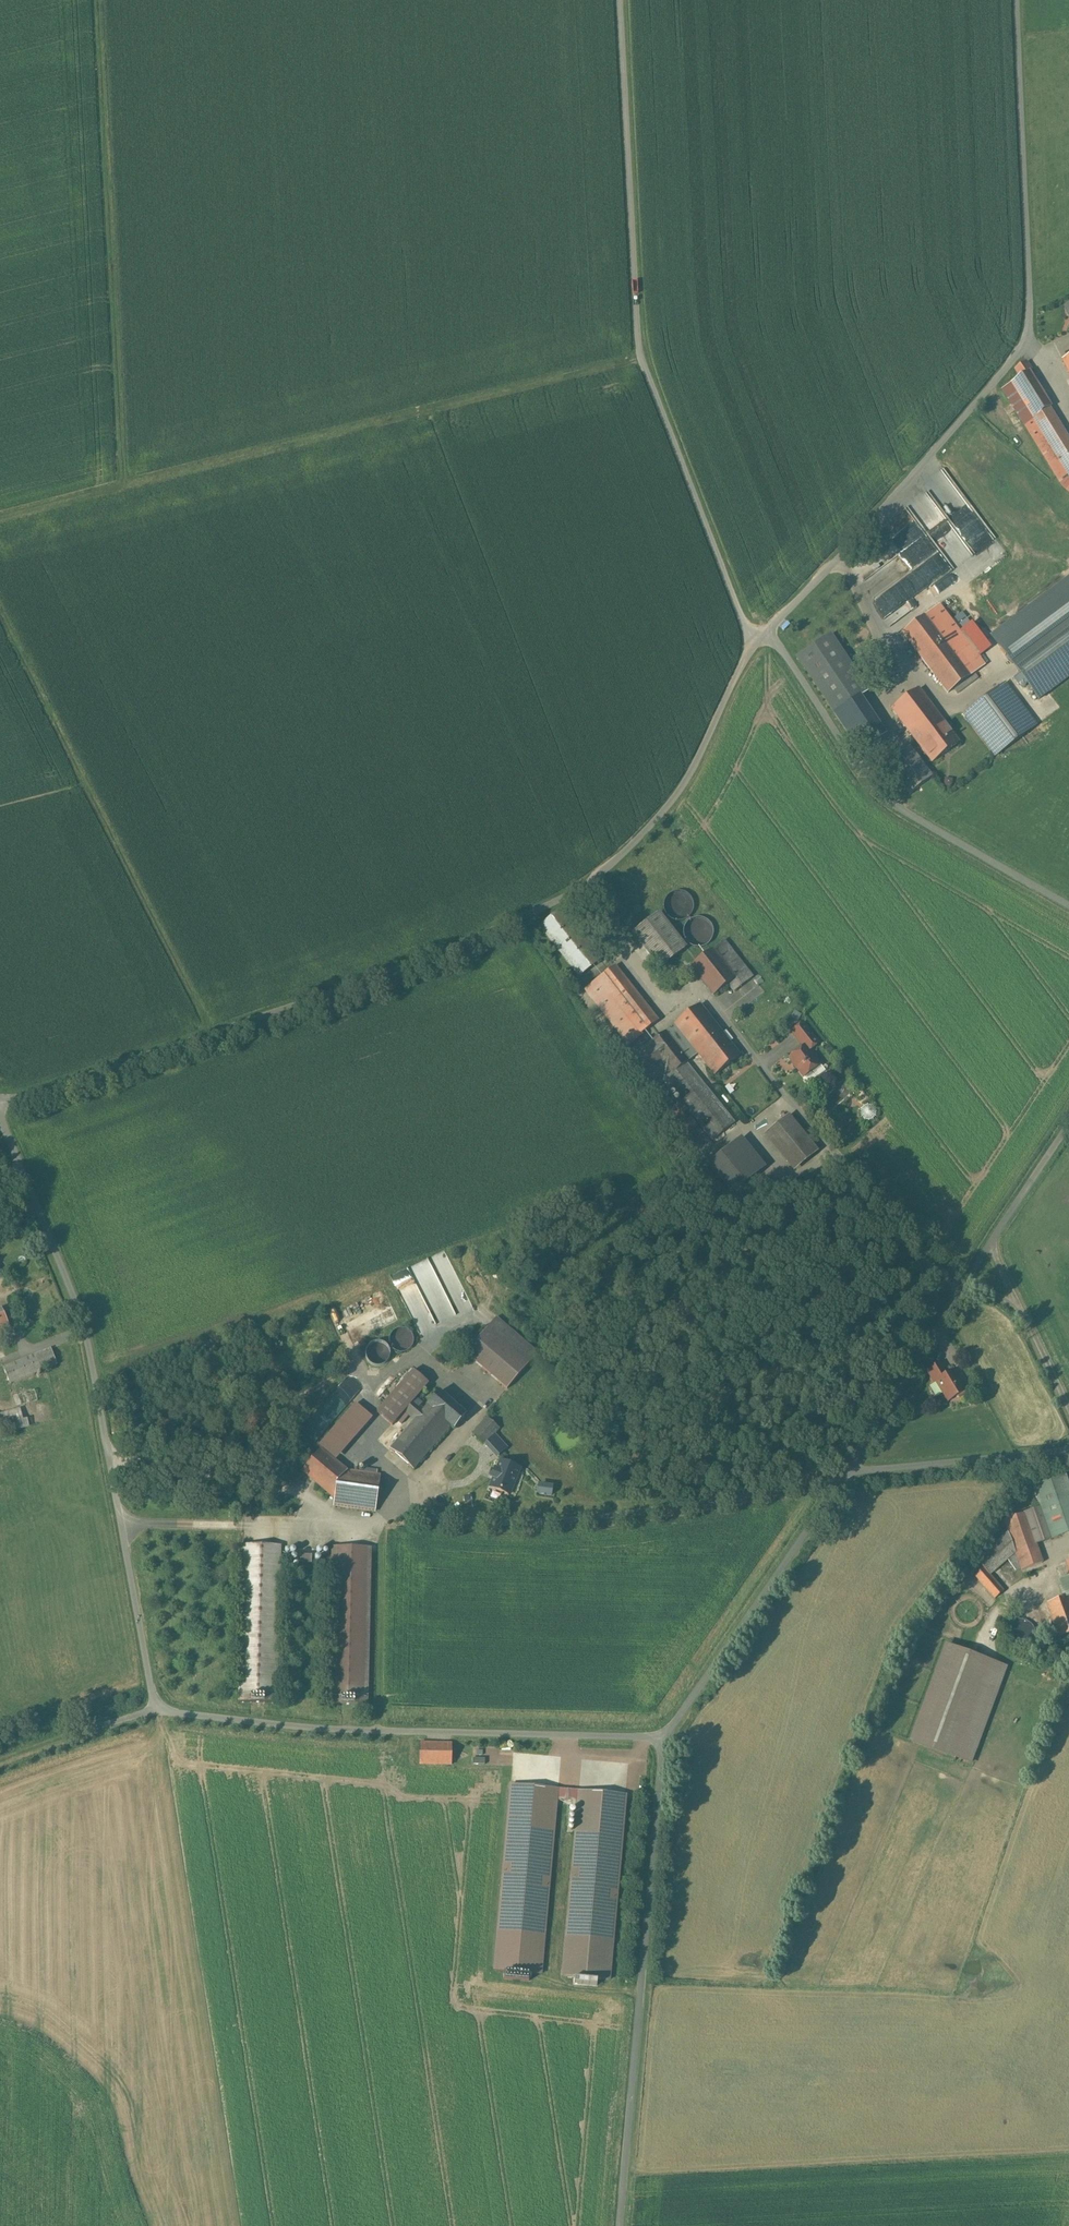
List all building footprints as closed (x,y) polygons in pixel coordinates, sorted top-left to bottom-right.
[(1015,370),(1020,377),(1030,370),(1030,371),(1032,370),(1027,362),(1015,370)] [(1030,371),(1030,370),(1020,377),(1002,389),(1062,485),(1068,492),(1068,438),(1050,408),(1052,407),(1030,371)] [(876,575),(883,563),(875,557),(869,566),(863,562),(856,573),(864,579),(869,571),(876,575)] [(941,609),(938,605),(901,632),(947,693),(983,666),(941,609)] [(1006,668),(1039,709),(1068,685),(1068,619),(1006,668)] [(866,692),(829,636),(797,657),(860,752),(878,739),(852,700),(866,692)] [(1035,726),(1004,684),(963,714),(995,756),(1035,726)] [(891,709),(912,737),(939,716),(918,689),(891,709)] [(958,742),(939,716),(912,737),(931,763),(942,755),(958,742)] [(931,782),(908,754),(884,773),(907,801),(931,782)] [(673,904),(672,905),(681,912),(679,914),(683,918),(693,905),(680,895),(674,904),(673,904)] [(562,908),(539,926),(579,976),(601,958),(562,908)] [(685,948),(658,913),(632,933),(659,968),(685,948)] [(702,913),(680,925),(692,949),(715,937),(702,913)] [(751,978),(724,941),(690,966),(713,995),(728,984),(734,992),(751,978)] [(657,1021),(614,966),(584,989),(629,1046),(641,1036),(640,1034),(657,1021)] [(692,1047),(693,1049),(718,1029),(699,1004),(674,1024),(692,1047)] [(791,1032),(800,1044),(812,1035),(802,1023),(791,1032)] [(739,1056),(718,1029),(693,1049),(698,1053),(714,1075),(739,1056)] [(686,1063),(698,1053),(693,1049),(692,1047),(683,1054),(665,1031),(629,1059),(654,1089),(664,1081),(712,1140),(734,1123),(686,1063)] [(818,1043),(812,1035),(800,1044),(802,1047),(788,1058),(804,1077),(807,1077),(811,1074),(811,1071),(819,1064),(809,1051),(818,1043)] [(815,1151),(788,1117),(766,1134),(793,1168),(815,1151)] [(690,1119),(682,1125),(689,1133),(696,1126),(690,1119)] [(732,1144),(707,1164),(731,1195),(757,1174),(732,1144)] [(0,1308),(0,1331),(10,1327),(0,1308)] [(529,1364),(487,1328),(465,1353),(507,1389),(529,1364)] [(385,1362),(384,1343),(364,1344),(365,1363),(385,1362)] [(57,1364),(51,1348),(3,1367),(9,1383),(57,1364)] [(935,1381),(947,1373),(941,1362),(926,1370),(933,1382),(935,1381)] [(935,1381),(947,1401),(955,1397),(959,1397),(964,1394),(965,1391),(953,1370),(947,1373),(935,1381)] [(429,1385),(413,1371),(378,1411),(394,1424),(401,1416),(410,1425),(389,1449),(413,1470),(451,1426),(454,1428),(465,1416),(438,1393),(423,1409),(414,1401),(429,1385)] [(326,1403),(340,1413),(361,1387),(347,1376),(326,1403)] [(351,1407),(322,1440),(339,1454),(367,1421),(363,1417),(367,1412),(355,1402),(351,1407)] [(20,1409),(0,1414),(0,1423),(22,1418),(20,1409)] [(499,1428),(487,1418),(472,1436),(484,1445),(499,1428)] [(345,1470),(320,1450),(301,1471),(335,1500),(334,1506),(374,1512),(380,1475),(345,1470)] [(1065,1476),(1034,1487),(1041,1507),(1004,1520),(1008,1532),(977,1560),(984,1568),(975,1576),(995,1599),(1003,1591),(989,1575),(1010,1556),(1014,1571),(1020,1569),(1021,1570),(1042,1563),(1035,1544),(1068,1533),(1068,1488),(1065,1476)] [(535,1483),(534,1495),(551,1495),(551,1483),(535,1483)] [(275,1703),(279,1546),(244,1545),(240,1702),(275,1703)] [(369,1547),(333,1546),(329,1703),(365,1705),(369,1547)] [(299,1554),(299,1562),(310,1562),(310,1554),(299,1554)] [(1057,1580),(1062,1597),(1047,1602),(1059,1637),(1068,1634),(1068,1576),(1057,1580)] [(1033,1640),(1034,1635),(1033,1629),(1030,1624),(1025,1621),(1019,1620),(1013,1621),(1009,1625),(1005,1629),(1004,1635),(1006,1641),(1009,1646),(1014,1649),(1020,1650),(1025,1649),(1030,1645),(1033,1640)] [(958,1650),(946,1646),(910,1741),(969,1763),(1005,1668),(958,1650)] [(451,1744),(418,1743),(418,1764),(450,1765),(451,1744)] [(625,1795),(558,1789),(511,1785),(494,1970),(504,1971),(504,1979),(529,1981),(529,1973),(541,1974),(557,1799),(573,1801),(573,1805),(577,1805),(577,1807),(575,1833),(562,1976),(574,1977),(574,1983),(596,1985),(596,1979),(608,1980),(625,1795)] [(575,1833),(577,1807),(569,1806),(567,1832),(575,1833)]
